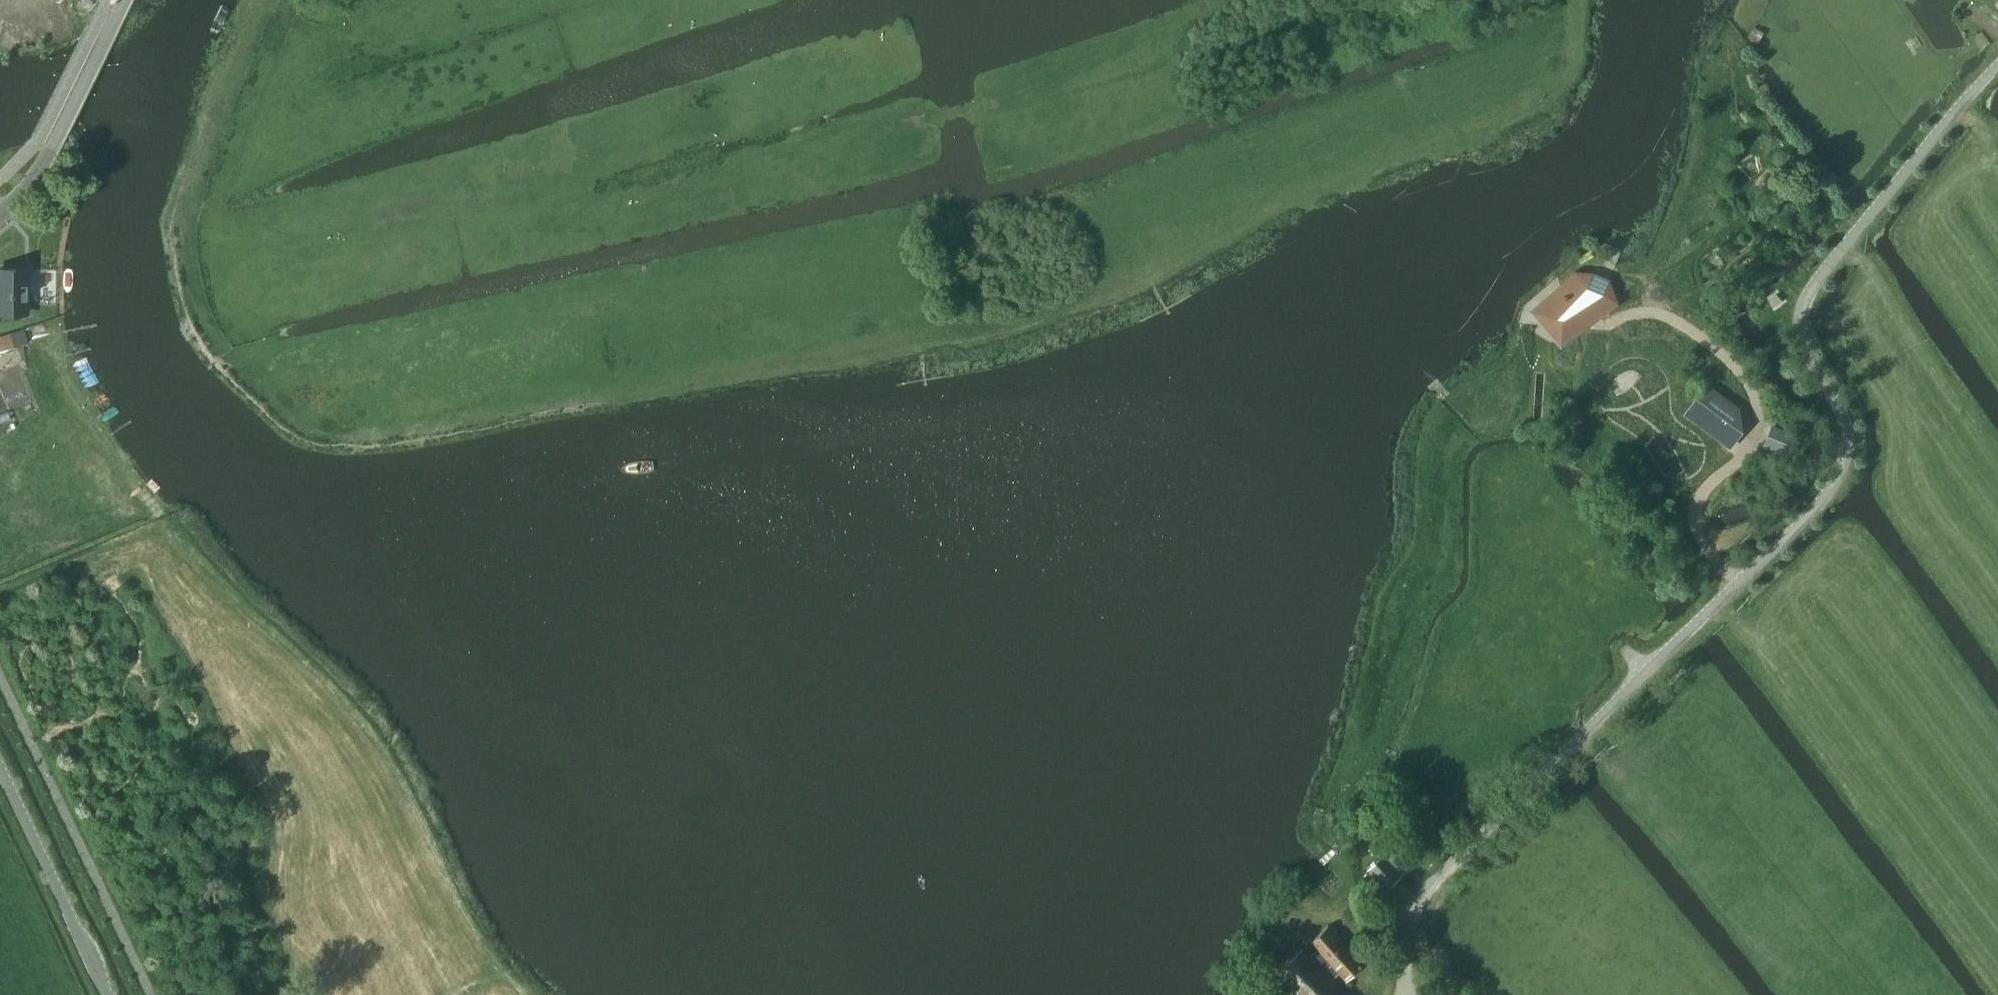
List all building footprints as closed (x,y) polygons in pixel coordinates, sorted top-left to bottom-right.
[(25,312),(25,297),(28,297),(28,279),(25,279),(25,268),(0,268),(0,312),(25,312)] [(1537,312),(1537,313),(1561,341),(1561,340),(1562,340),(1571,332),(1580,324),(1591,315),(1592,306),(1597,306),(1604,315),(1619,304),(1609,279),(1593,272),(1574,271),(1559,284),(1565,290),(1538,312),(1537,312)] [(1776,294),(1769,299),(1774,306),(1781,301),(1776,294)] [(24,329),(9,333),(13,347),(28,342),(24,329)] [(0,336),(0,351),(13,347),(9,333),(0,336)] [(1707,386),(1686,415),(1730,448),(1744,428),(1733,419),(1739,410),(1707,386)] [(1776,424),(1767,446),(1793,456),(1801,435),(1776,424)] [(1407,835),(1370,868),(1385,886),(1423,853),(1407,835)] [(1340,972),(1339,973),(1347,980),(1364,965),(1328,925),(1309,942),(1315,949),(1308,956),(1317,966),(1327,958),(1340,972)] [(1308,956),(1301,949),(1277,970),(1300,994),(1348,994),(1333,978),(1339,973),(1340,972),(1327,958),(1317,966),(1308,956)]
